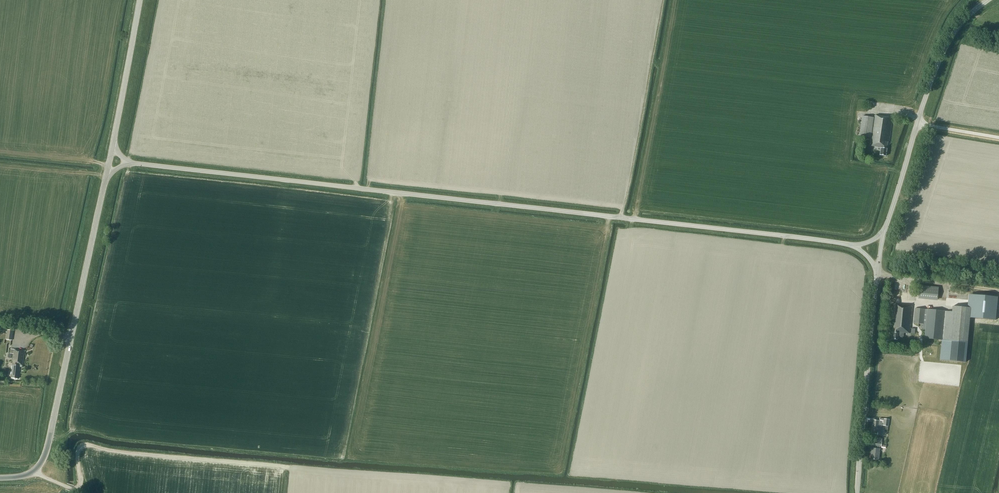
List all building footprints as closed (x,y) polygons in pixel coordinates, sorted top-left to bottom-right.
[(889,142),(892,118),(875,115),(871,146),(881,147),(880,155),(886,156),(888,142),(889,142)] [(871,138),(874,118),(862,116),(860,136),(871,138)] [(938,299),(938,291),(939,288),(919,286),(918,297),(938,299)] [(972,295),(971,308),(970,318),(995,320),(997,297),(972,295)] [(910,333),(912,306),(895,305),(893,326),(894,326),(892,339),(898,340),(898,337),(903,337),(904,333),(910,333)] [(966,362),(971,308),(953,306),(952,312),(927,310),(925,338),(942,340),(940,360),(966,362)] [(924,324),(925,309),(915,308),(914,323),(924,324)] [(22,367),(24,351),(10,349),(10,354),(12,354),(12,361),(13,362),(11,378),(18,379),(19,366),(22,367)] [(880,435),(882,423),(879,422),(879,421),(873,420),(872,434),(878,434),(878,435),(880,435)] [(882,442),(876,442),(874,441),(873,446),(878,446),(877,449),(872,448),(870,459),(878,460),(880,449),(879,449),(880,447),(881,447),(882,442)]
